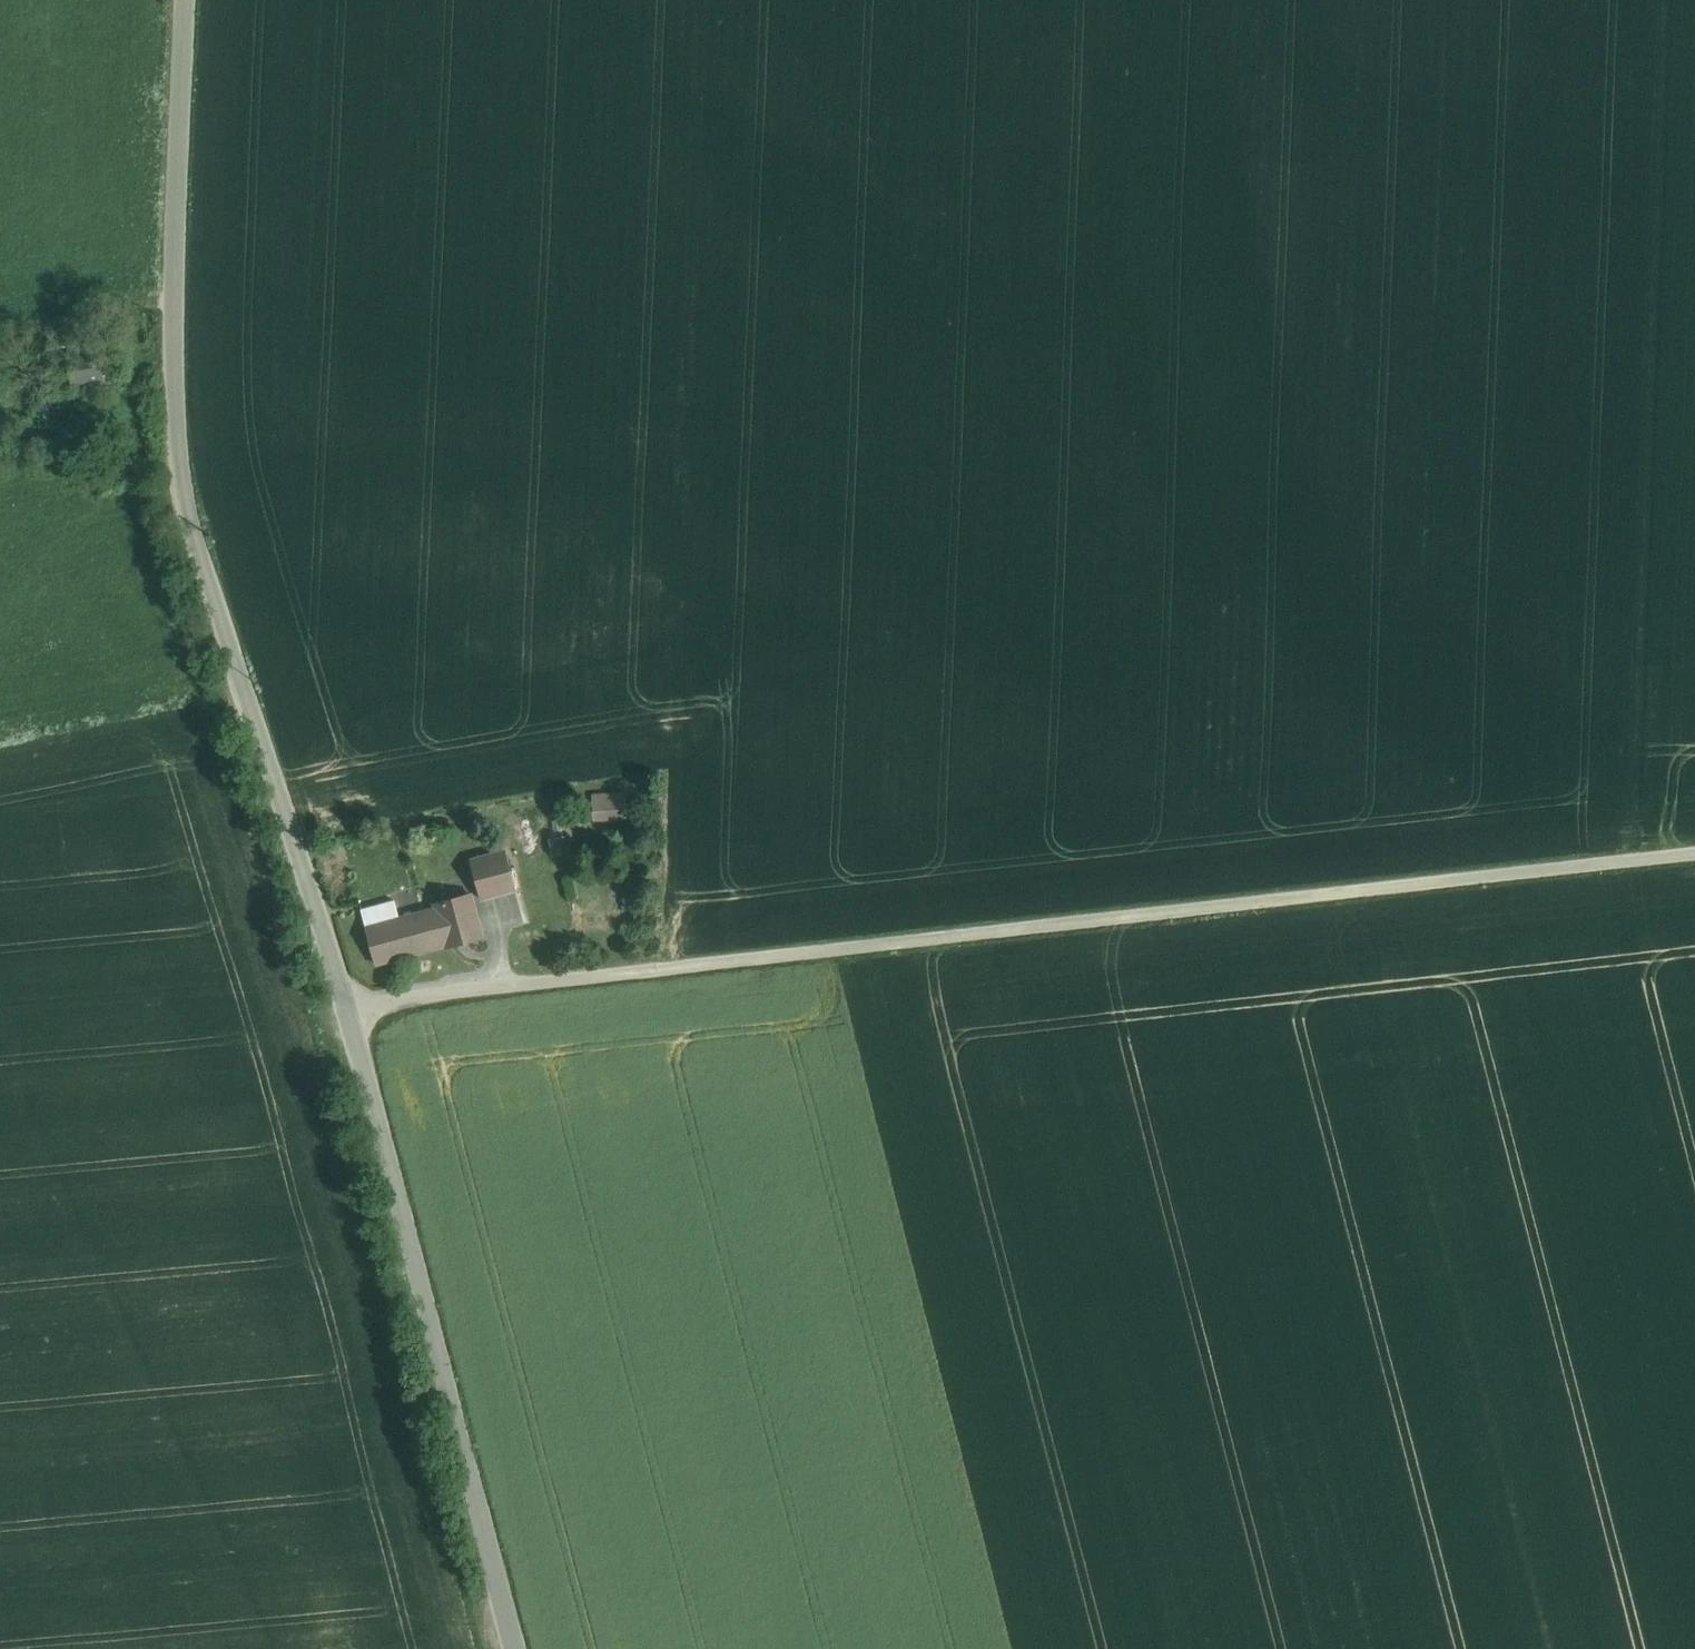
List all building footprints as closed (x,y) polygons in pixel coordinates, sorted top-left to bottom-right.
[(109,347),(68,353),(71,373),(74,388),(115,381),(109,347)] [(71,373),(45,377),(47,392),(74,388),(71,373)] [(624,792),(593,794),(595,817),(626,815),(624,792)] [(564,836),(551,839),(554,854),(567,851),(564,836)] [(505,850),(471,859),(481,898),(516,889),(505,850)] [(471,893),(435,903),(436,908),(424,911),(434,947),(446,944),(446,946),(483,936),(471,893)] [(395,900),(361,909),(376,963),(434,947),(424,911),(400,918),(395,900)]
